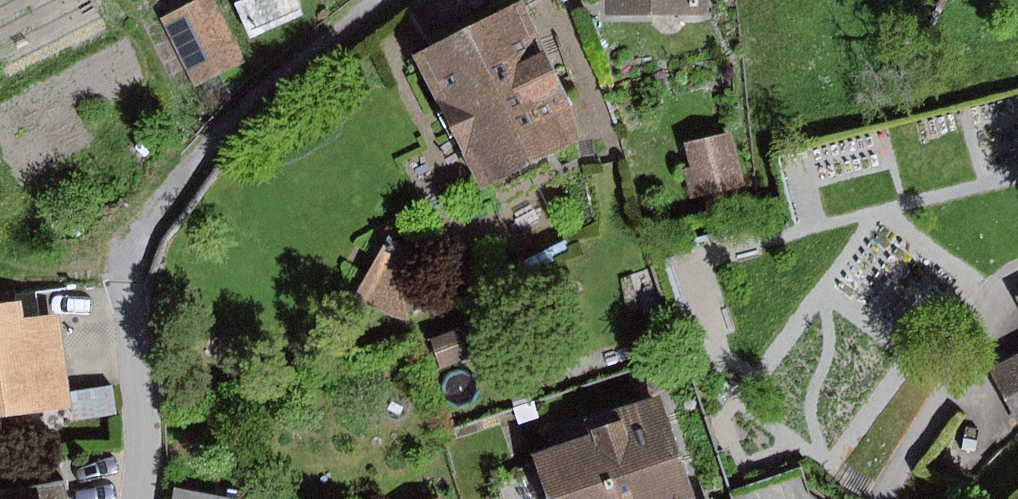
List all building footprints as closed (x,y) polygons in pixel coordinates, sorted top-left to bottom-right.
[(238,6),(252,37),(306,14),(300,0),(251,0),(238,6)] [(606,15),(709,14),(709,0),(607,0),(606,15)] [(524,1),(416,58),(486,190),(583,141),(571,103),(524,1)] [(218,3),(166,27),(198,99),(251,75),(218,3)] [(734,129),(683,142),(690,168),(682,170),(691,202),(749,187),(734,129)] [(388,237),(355,299),(409,321),(407,309),(458,300),(388,237)] [(0,304),(0,419),(75,409),(63,314),(24,319),(22,301),(0,304)] [(478,323),(432,339),(442,367),(484,352),(488,351),(478,323)] [(998,370),(1017,406),(1017,359),(998,370)] [(534,453),(549,498),(696,498),(662,395),(587,419),(592,434),(534,453)] [(4,498),(76,498),(72,475),(2,489),(4,498)] [(173,488),(171,498),(237,498),(173,488)]
